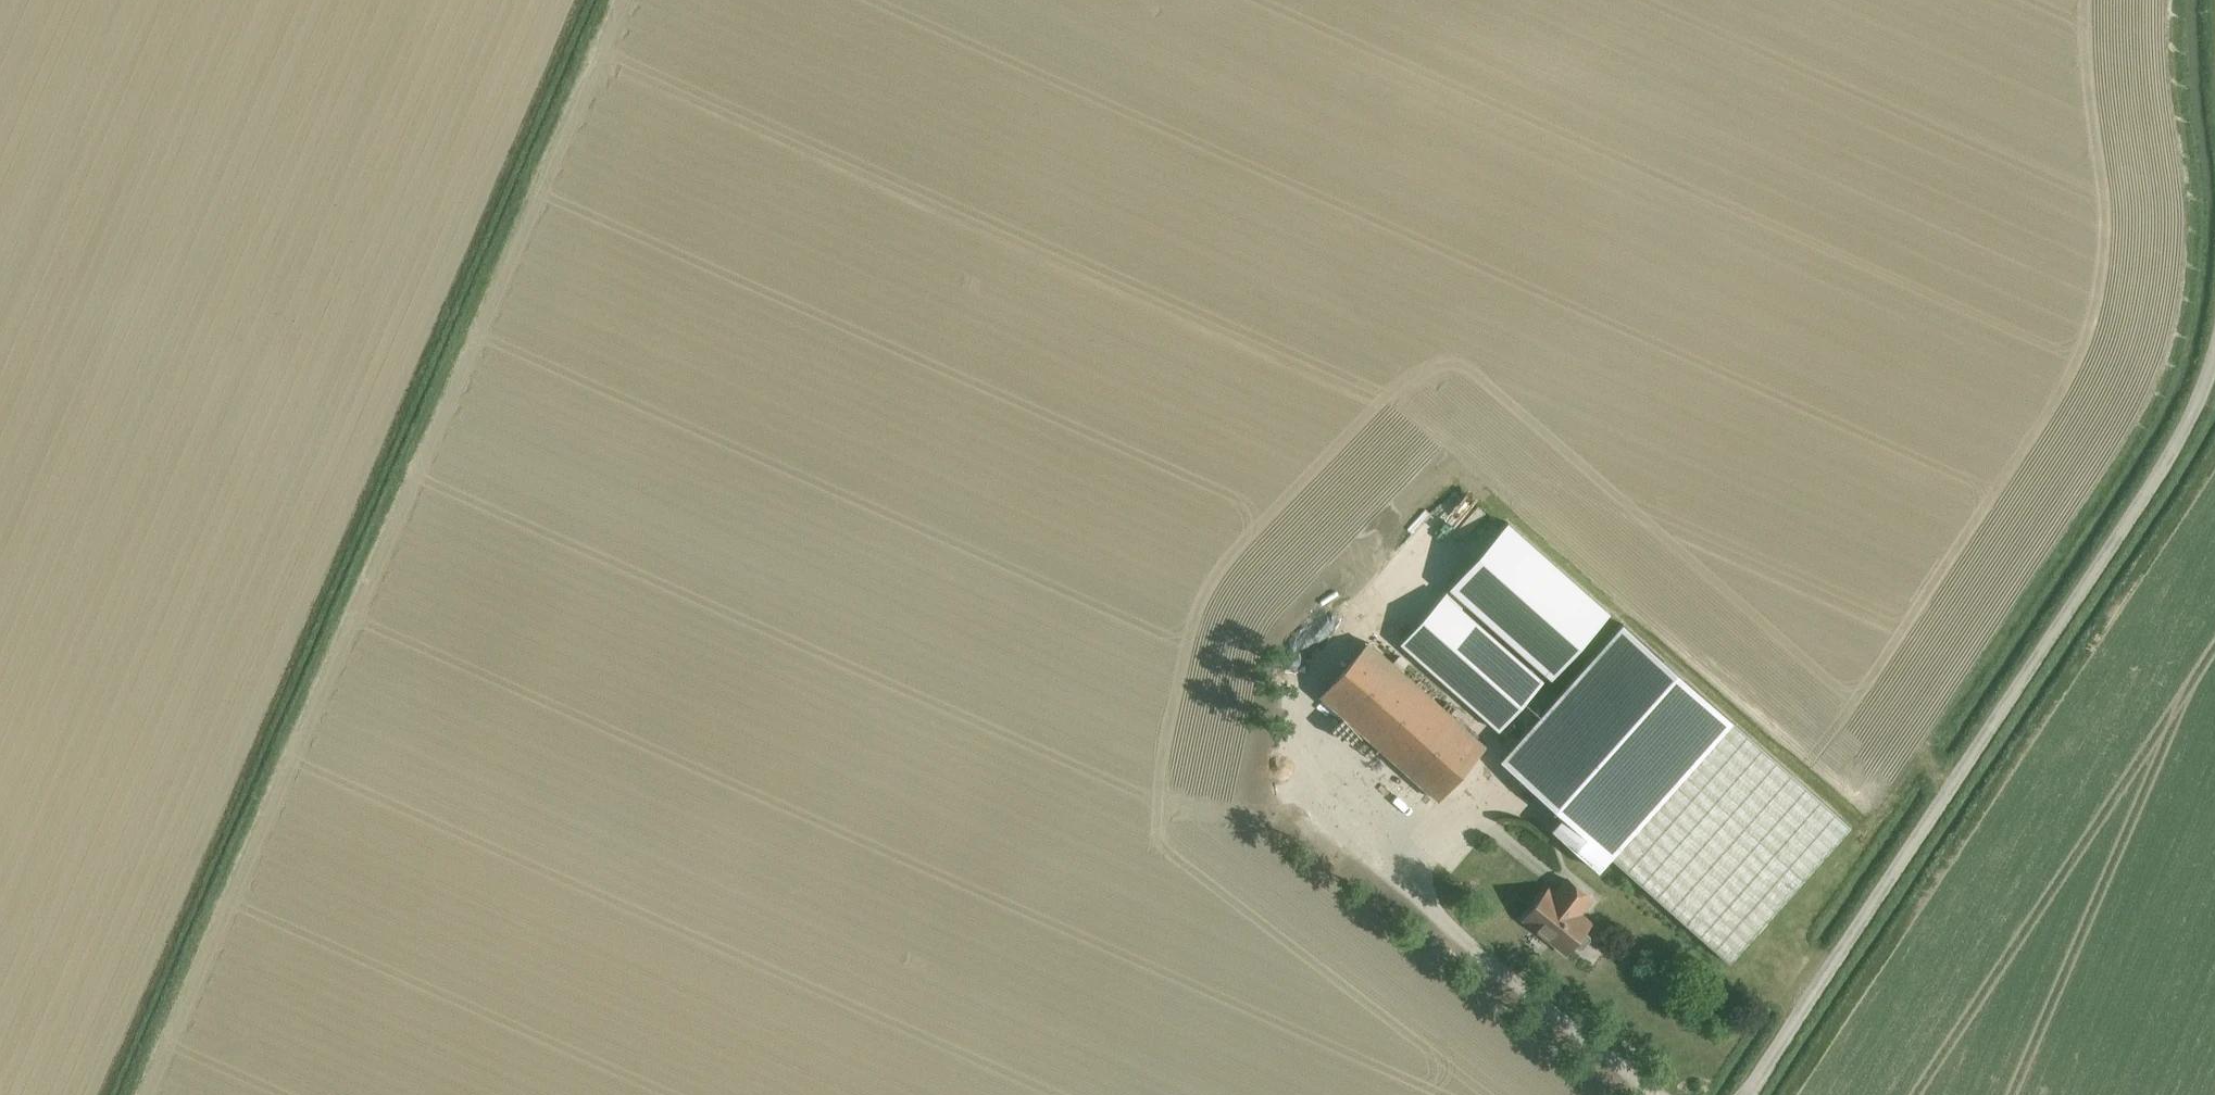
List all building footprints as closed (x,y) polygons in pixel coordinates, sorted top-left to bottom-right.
[(1462,609),(1467,603),(1548,676),(1606,611),(1509,523),(1446,594),(1462,609)] [(1400,645),(1497,732),(1543,681),(1446,594),(1400,645)] [(1623,624),(1501,761),(1564,817),(1553,830),(1598,870),(1610,857),(1729,963),(1851,826),(1623,624)] [(1369,643),(1322,696),(1438,800),(1486,747),(1369,643)] [(1550,888),(1524,921),(1566,956),(1574,946),(1579,950),(1582,950),(1591,941),(1590,936),(1586,933),(1593,924),(1583,915),(1594,901),(1566,878),(1555,892),(1550,888)]
